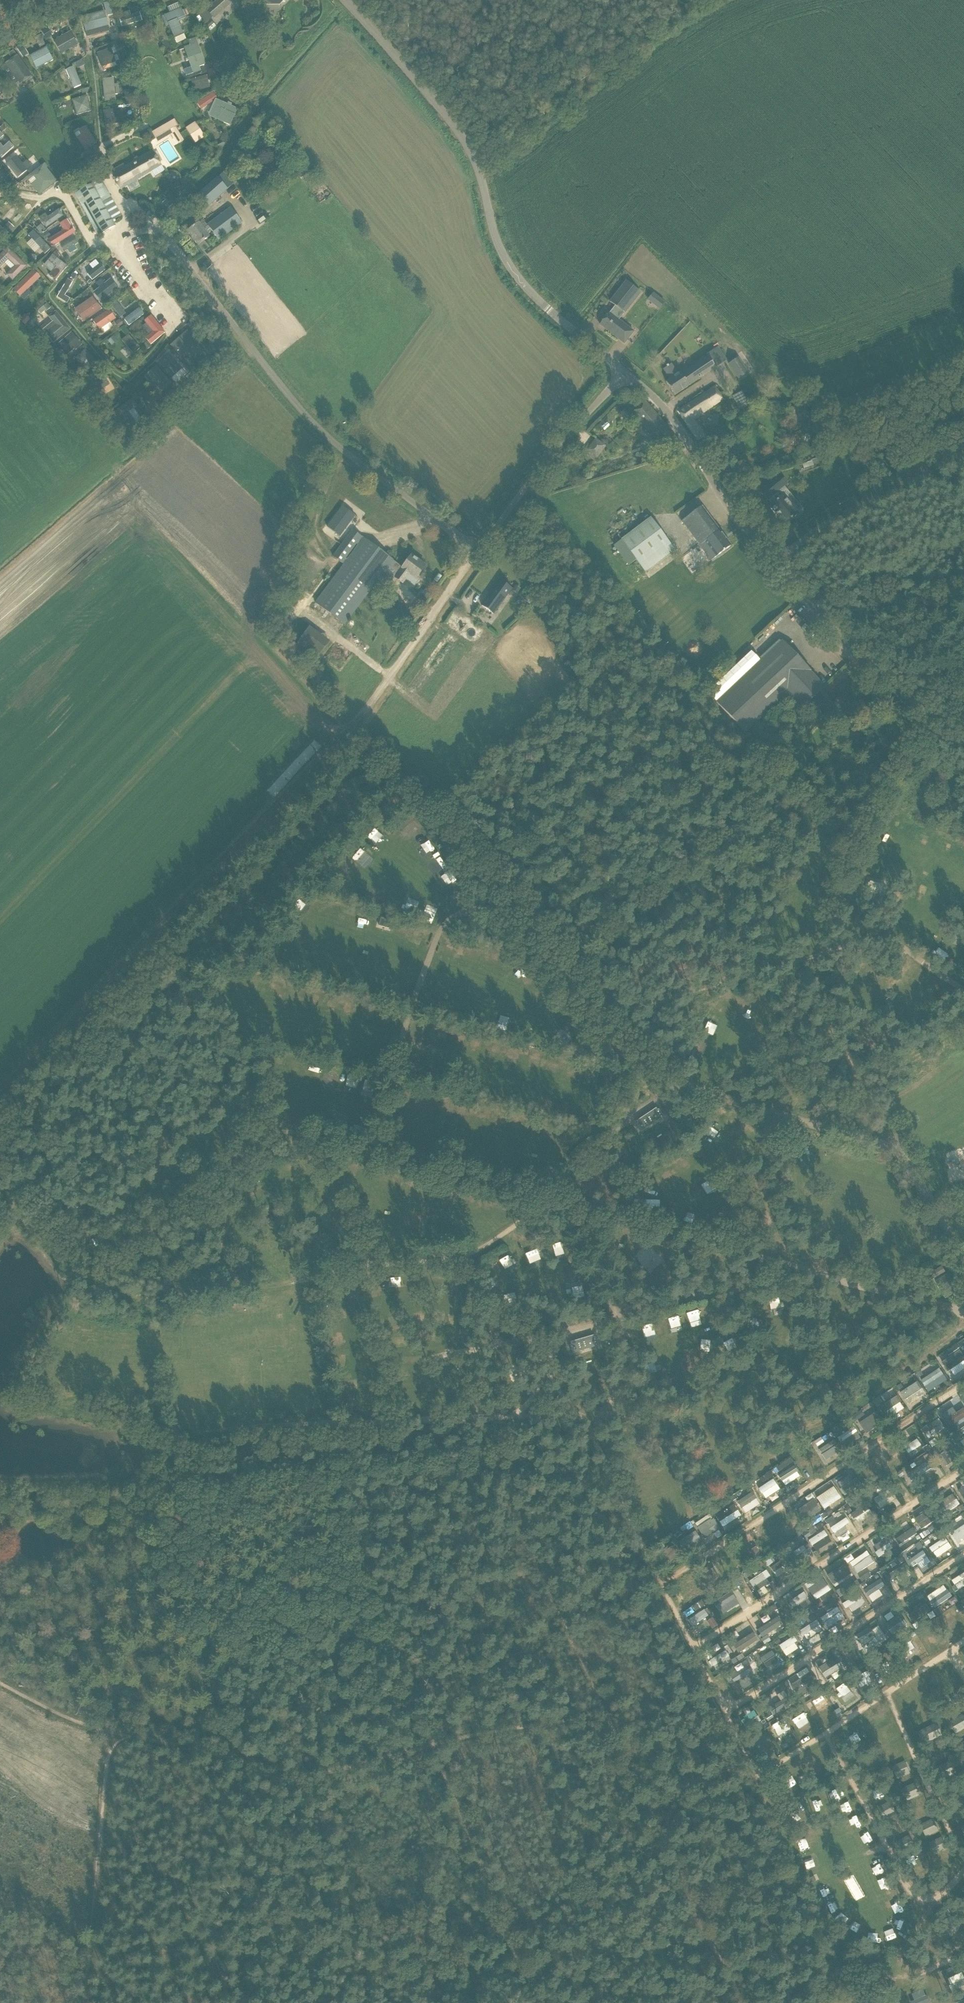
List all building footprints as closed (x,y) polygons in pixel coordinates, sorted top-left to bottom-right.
[(205,10),(211,18),(228,3),(225,0),(216,0),(205,10)] [(110,1),(104,2),(108,15),(114,13),(110,1)] [(120,9),(122,25),(140,22),(138,6),(120,9)] [(169,12),(164,14),(174,37),(176,43),(186,38),(184,33),(179,20),(186,17),(185,16),(182,10),(181,7),(180,7),(169,12)] [(104,11),(81,17),(87,37),(109,31),(104,11)] [(75,12),(66,12),(67,21),(76,20),(75,12)] [(77,46),(69,32),(53,41),(60,55),(77,46)] [(204,64),(194,37),(188,39),(189,44),(184,46),(193,73),(201,70),(199,66),(204,64)] [(122,40),(116,42),(119,49),(125,47),(122,40)] [(111,47),(97,52),(102,66),(103,68),(109,66),(108,64),(116,61),(111,47)] [(35,69),(53,60),(46,48),(29,57),(35,69)] [(31,74),(17,54),(16,54),(13,49),(8,53),(11,57),(5,62),(19,83),(31,74)] [(75,63),(78,68),(84,65),(82,60),(75,63)] [(74,66),(66,69),(73,89),(81,86),(74,66)] [(210,69),(207,70),(209,76),(212,75),(220,72),(218,66),(216,67),(210,69)] [(210,88),(207,76),(191,80),(194,92),(210,88)] [(119,93),(118,83),(114,83),(113,77),(102,78),(104,100),(116,99),(115,94),(119,93)] [(213,91),(198,101),(202,107),(217,97),(213,91)] [(91,110),(87,95),(72,99),(76,114),(91,110)] [(230,124),(237,108),(215,98),(208,115),(230,124)] [(124,122),(122,107),(103,110),(105,125),(124,122)] [(174,119),(152,132),(156,138),(171,129),(179,143),(183,140),(175,127),(178,125),(174,119)] [(195,121),(185,127),(195,142),(204,136),(195,121)] [(96,142),(86,126),(80,130),(78,129),(75,130),(75,133),(85,149),(96,142)] [(1,158),(14,146),(9,141),(4,147),(0,143),(0,157),(1,158)] [(123,163),(109,172),(121,189),(152,171),(155,176),(165,170),(161,165),(156,156),(152,150),(125,166),(123,163)] [(24,172),(13,158),(4,165),(15,179),(24,172)] [(37,160),(31,165),(35,169),(41,165),(37,160)] [(57,180),(52,174),(48,177),(42,170),(47,167),(43,163),(25,177),(38,193),(40,194),(57,180)] [(199,194),(209,205),(233,184),(223,172),(199,194)] [(8,175),(4,180),(7,183),(12,178),(8,175)] [(71,187),(98,235),(115,226),(101,202),(110,197),(100,179),(91,184),(88,178),(71,187)] [(167,198),(164,202),(170,207),(173,204),(167,198)] [(226,234),(242,223),(230,207),(207,225),(208,226),(204,229),(199,223),(187,231),(198,245),(209,237),(207,234),(212,231),(218,240),(226,234)] [(45,215),(38,219),(46,230),(63,217),(59,211),(48,218),(45,215)] [(60,223),(63,229),(49,238),(53,246),(75,233),(67,218),(60,223)] [(7,223),(2,228),(8,234),(12,228),(7,223)] [(41,224),(36,228),(41,234),(45,230),(41,224)] [(34,230),(28,235),(41,249),(45,254),(51,248),(34,230)] [(47,231),(41,234),(45,240),(50,237),(47,231)] [(78,248),(72,238),(63,243),(69,253),(78,248)] [(7,247),(0,254),(0,267),(8,259),(14,266),(6,274),(12,281),(27,265),(7,247)] [(56,251),(48,260),(56,267),(49,275),(56,280),(67,265),(58,258),(60,256),(56,251)] [(35,270),(14,289),(21,296),(28,289),(41,277),(35,270)] [(67,278),(56,297),(67,303),(70,297),(65,294),(73,281),(67,278)] [(117,290),(110,281),(94,294),(101,303),(117,290)] [(609,312),(599,324),(624,343),(633,331),(619,320),(625,312),(622,310),(638,290),(626,281),(610,302),(615,306),(609,312)] [(658,297),(652,304),(658,309),(664,302),(658,297)] [(84,321),(100,309),(92,298),(76,310),(84,321)] [(128,324),(144,315),(140,307),(124,317),(128,324)] [(101,327),(115,318),(109,310),(95,319),(101,327)] [(52,322),(42,330),(45,333),(53,342),(70,329),(56,311),(49,316),(52,322)] [(165,333),(151,316),(145,321),(153,332),(145,338),(150,344),(165,333)] [(119,319),(115,322),(119,328),(123,325),(119,319)] [(191,320),(187,324),(191,329),(196,325),(191,320)] [(82,344),(71,332),(58,343),(67,354),(74,349),(75,350),(82,344)] [(123,360),(139,347),(128,334),(112,346),(123,360)] [(113,336),(107,341),(111,345),(117,340),(113,336)] [(147,341),(142,345),(146,350),(151,346),(147,341)] [(97,363),(85,351),(75,360),(86,373),(97,363)] [(217,352),(211,357),(216,363),(222,358),(217,352)] [(671,364),(663,369),(670,379),(666,382),(674,394),(715,367),(710,359),(708,356),(684,373),(682,371),(678,374),(671,364)] [(181,371),(172,359),(167,363),(163,358),(157,363),(171,380),(181,371)] [(729,364),(738,378),(748,372),(738,358),(729,364)] [(109,386),(102,376),(88,385),(87,388),(88,391),(89,393),(92,395),(95,395),(109,386)] [(677,411),(698,440),(705,436),(700,428),(694,419),(722,397),(714,385),(677,411)] [(184,387),(180,391),(185,397),(189,393),(184,387)] [(146,389),(140,394),(146,402),(152,397),(146,389)] [(732,396),(739,410),(749,404),(742,390),(732,396)] [(116,410),(111,414),(125,431),(130,428),(137,423),(129,412),(137,405),(132,398),(116,410)] [(632,413),(638,420),(657,442),(658,442),(669,454),(681,444),(645,401),(632,413)] [(620,412),(625,419),(630,415),(624,408),(620,412)] [(596,438),(587,450),(596,457),(605,445),(596,438)] [(784,525),(798,513),(788,502),(790,500),(781,488),(786,484),(778,475),(767,484),(774,493),(766,500),(770,505),(769,506),(784,525)] [(342,506),(327,527),(339,537),(355,516),(342,506)] [(693,512),(682,521),(700,545),(706,540),(710,545),(703,550),(711,560),(723,552),(731,546),(701,506),(693,512)] [(620,539),(645,573),(675,550),(650,517),(620,539)] [(343,565),(315,603),(345,624),(385,570),(403,583),(410,573),(416,578),(425,566),(411,555),(402,567),(353,530),(333,557),(343,565)] [(482,606),(493,614),(512,588),(500,580),(482,606)] [(528,596),(524,600),(529,604),(533,600),(528,596)] [(298,643),(313,652),(322,639),(318,636),(319,634),(309,627),(298,643)] [(824,686),(810,671),(811,671),(782,641),(716,702),(745,733),(785,695),(799,710),(806,703),(815,713),(818,710),(827,717),(828,716),(838,726),(848,716),(855,709),(848,701),(849,700),(843,693),(833,702),(821,689),(824,686)] [(426,856),(434,851),(429,842),(421,847),(426,856)] [(438,856),(433,859),(440,869),(445,866),(438,856)] [(870,892),(884,895),(886,887),(872,884),(870,892)] [(394,916),(375,911),(372,924),(391,928),(394,916)] [(471,959),(481,962),(485,946),(475,943),(471,959)] [(495,954),(488,970),(494,972),(497,967),(500,968),(504,958),(495,954)] [(283,957),(277,965),(284,969),(289,961),(283,957)] [(269,981),(267,991),(276,992),(278,982),(269,981)] [(318,1007),(321,992),(313,990),(310,1005),(318,1007)] [(754,1007),(750,1017),(759,1020),(763,1010),(754,1007)] [(313,1122),(324,1125),(327,1110),(316,1108),(313,1122)] [(644,1119),(648,1126),(660,1118),(655,1112),(644,1119)] [(587,1115),(584,1126),(595,1129),(598,1118),(587,1115)] [(838,1166),(841,1156),(831,1153),(828,1162),(838,1166)] [(867,1173),(869,1163),(860,1161),(857,1170),(867,1173)] [(812,1237),(827,1232),(823,1222),(808,1227),(812,1237)] [(666,1257),(651,1240),(633,1256),(649,1272),(666,1257)] [(507,1257),(499,1261),(505,1274),(513,1270),(507,1257)] [(535,1299),(534,1290),(524,1291),(525,1300),(535,1299)] [(684,1312),(686,1328),(698,1326),(695,1310),(684,1312)] [(665,1323),(669,1336),(680,1332),(676,1319),(665,1323)] [(580,1341),(583,1348),(596,1344),(594,1337),(580,1341)] [(941,1361),(948,1371),(951,1369),(954,1375),(963,1368),(963,1355),(960,1349),(941,1361)] [(940,1367),(921,1379),(928,1391),(948,1379),(940,1367)] [(900,1391),(907,1404),(926,1394),(919,1381),(900,1391)] [(875,1412),(859,1422),(866,1433),(882,1422),(875,1412)] [(931,1424),(922,1430),(923,1430),(928,1439),(945,1428),(941,1423),(933,1428),(931,1424)] [(853,1427),(838,1437),(845,1447),(860,1437),(853,1427)] [(833,1439),(818,1449),(825,1460),(840,1450),(833,1439)] [(951,1445),(938,1454),(942,1460),(946,1466),(959,1456),(951,1445)] [(628,1449),(631,1456),(638,1453),(635,1446),(628,1449)] [(895,1446),(880,1453),(885,1464),(900,1458),(895,1446)] [(811,1452),(799,1460),(805,1469),(817,1461),(811,1452)] [(910,1481),(932,1467),(927,1460),(905,1474),(910,1481)] [(794,1466),(778,1476),(784,1486),(800,1476),(794,1466)] [(777,1497),(774,1492),(780,1489),(773,1477),(759,1486),(768,1502),(777,1497)] [(858,1477),(840,1487),(843,1494),(862,1484),(858,1477)] [(816,1496),(824,1508),(841,1497),(833,1485),(816,1496)] [(874,1498),(881,1507),(894,1497),(888,1488),(874,1498)] [(746,1514),(761,1504),(752,1490),(737,1500),(746,1514)] [(943,1514),(960,1504),(956,1496),(939,1506),(943,1514)] [(813,1500),(797,1511),(803,1521),(820,1510),(813,1500)] [(714,1515),(722,1527),(741,1514),(734,1502),(714,1515)] [(857,1523),(873,1513),(866,1503),(851,1513),(857,1523)] [(909,1516),(920,1530),(936,1518),(928,1508),(921,1514),(917,1509),(909,1516)] [(828,1524),(834,1521),(832,1516),(825,1519),(828,1524)] [(846,1517),(830,1528),(833,1533),(834,1533),(837,1537),(847,1530),(844,1526),(849,1522),(846,1517)] [(710,1519),(697,1527),(702,1534),(705,1539),(720,1529),(713,1519),(711,1520),(710,1519)] [(951,1533),(958,1544),(963,1539),(963,1525),(951,1533)] [(808,1539),(819,1557),(836,1546),(825,1528),(808,1539)] [(695,1531),(679,1541),(685,1551),(701,1541),(698,1536),(695,1531)] [(929,1548),(936,1557),(952,1546),(945,1536),(929,1548)] [(887,1537),(872,1547),(879,1557),(893,1548),(890,1543),(891,1543),(887,1537)] [(749,1541),(743,1549),(748,1554),(754,1545),(749,1541)] [(805,1544),(792,1550),(797,1561),(810,1555),(805,1544)] [(868,1549),(849,1561),(856,1573),(875,1561),(868,1549)] [(730,1565),(737,1561),(733,1555),(727,1559),(730,1565)] [(902,1556),(894,1561),(898,1566),(885,1574),(889,1581),(910,1568),(902,1556)] [(769,1566),(776,1577),(788,1569),(781,1558),(769,1566)] [(834,1585),(852,1574),(845,1563),(827,1575),(834,1585)] [(709,1584),(719,1578),(712,1567),(703,1573),(709,1584)] [(764,1586),(769,1583),(766,1578),(770,1575),(766,1569),(749,1579),(759,1596),(767,1591),(764,1586)] [(957,1588),(963,1585),(963,1573),(953,1578),(957,1588)] [(690,1589),(681,1595),(685,1601),(700,1592),(691,1577),(687,1579),(685,1581),(690,1589)] [(883,1593),(879,1589),(885,1584),(880,1577),(864,1590),(873,1602),(883,1593)] [(823,1578),(807,1587),(814,1599),(830,1590),(823,1578)] [(934,1591),(931,1586),(924,1591),(935,1610),(944,1604),(942,1600),(949,1596),(943,1586),(934,1591)] [(730,1591),(714,1602),(721,1614),(738,1603),(730,1591)] [(792,1602),(788,1605),(789,1606),(794,1614),(811,1603),(804,1592),(791,1600),(792,1602)] [(862,1593),(844,1600),(851,1617),(868,1611),(862,1593)] [(704,1624),(711,1619),(703,1608),(687,1619),(695,1630),(699,1628),(703,1633),(708,1630),(704,1624)] [(785,1611),(772,1619),(777,1626),(790,1618),(785,1611)] [(900,1614),(885,1624),(892,1634),(907,1624),(900,1614)] [(806,1642),(824,1630),(817,1618),(799,1630),(806,1642)] [(712,1620),(705,1623),(707,1628),(715,1625),(712,1620)] [(876,1637),(862,1646),(866,1652),(887,1639),(879,1627),(872,1631),(876,1637)] [(736,1651),(751,1641),(744,1631),(729,1641),(736,1651)] [(797,1657),(793,1651),(800,1647),(792,1635),(779,1644),(791,1661),(797,1657)] [(708,1658),(711,1664),(729,1656),(726,1650),(708,1658)] [(771,1650),(760,1657),(767,1668),(778,1661),(771,1650)] [(835,1657),(818,1668),(825,1678),(842,1667),(835,1657)] [(945,1669),(935,1674),(941,1687),(951,1682),(945,1669)] [(719,1683),(727,1695),(743,1684),(735,1672),(719,1683)] [(810,1672),(791,1685),(799,1697),(819,1684),(819,1683),(815,1679),(814,1678),(810,1672)] [(748,1729),(760,1719),(749,1706),(737,1715),(748,1729)] [(792,1716),(796,1723),(806,1717),(802,1711),(792,1716)] [(783,1718),(771,1725),(779,1739),(792,1732),(783,1718)] [(754,1741),(763,1759),(774,1754),(765,1736),(754,1741)] [(895,1778),(910,1773),(906,1760),(891,1766),(895,1778)] [(902,1789),(908,1800),(921,1793),(915,1781),(902,1789)] [(878,1806),(885,1818),(897,1812),(890,1799),(878,1806)] [(922,1824),(928,1835),(939,1829),(932,1818),(922,1824)] [(909,1834),(897,1840),(903,1852),(915,1845),(909,1834)] [(942,1836),(928,1842),(934,1854),(947,1847),(942,1836)] [(951,1991),(963,1985),(963,1974),(962,1971),(950,1976),(947,1968),(942,1970),(951,1991)] [(906,2002),(927,2002),(928,2002),(923,1991),(904,1998),(906,2002)]
